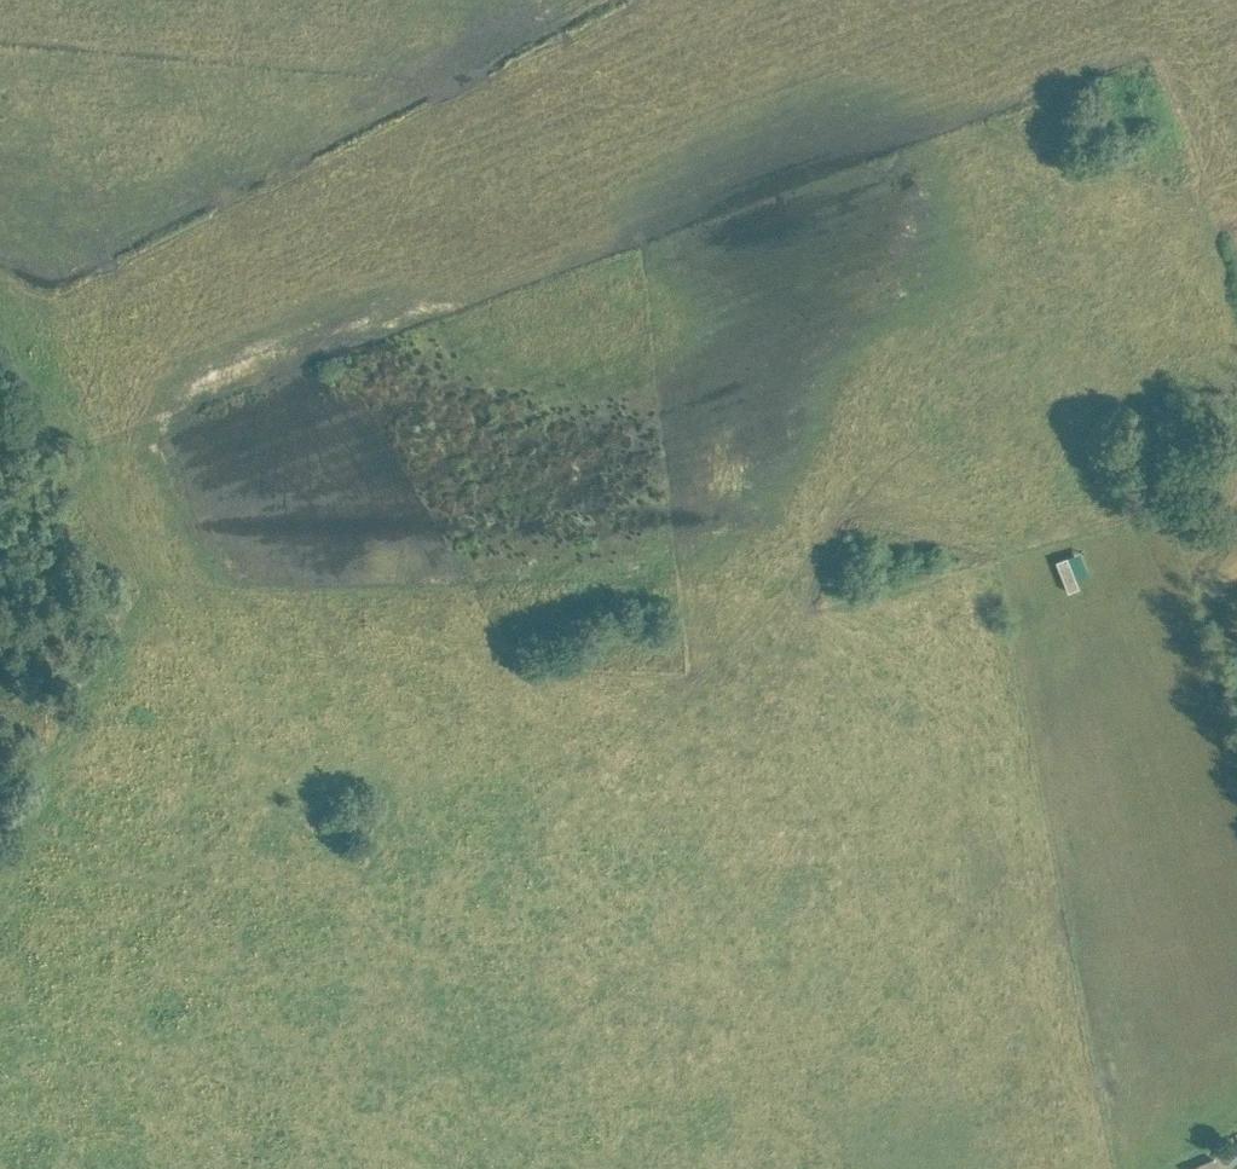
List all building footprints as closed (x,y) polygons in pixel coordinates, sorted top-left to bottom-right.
[(1188,1168),(1220,1168),(1215,1157),(1188,1168)]
